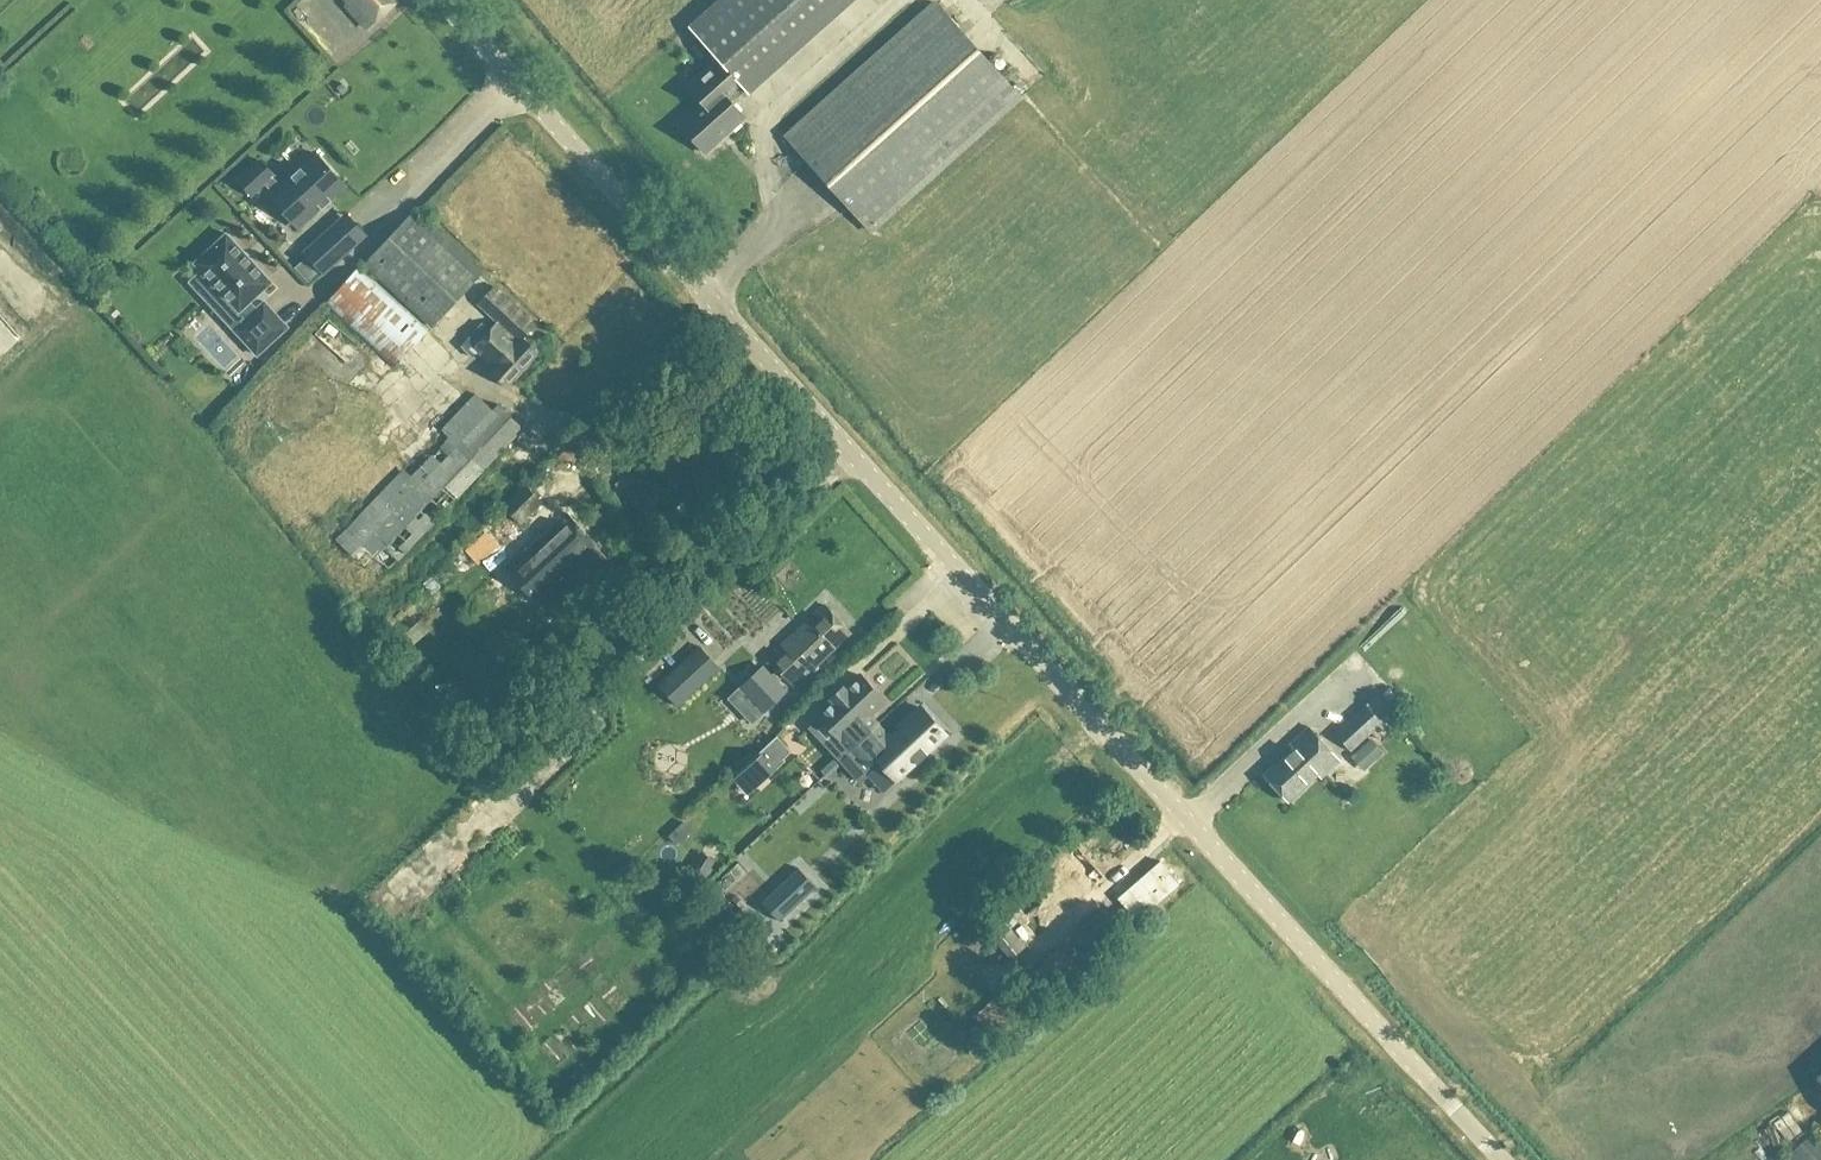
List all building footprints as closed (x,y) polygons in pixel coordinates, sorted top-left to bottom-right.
[(347,2),(343,5),(366,28),(396,0),(345,0),(347,2)] [(687,25),(716,57),(686,84),(702,101),(678,121),(704,151),(743,116),(730,102),(846,0),(715,0),(687,25)] [(934,1),(784,134),(870,230),(1020,97),(934,1)] [(345,92),(338,84),(334,89),(341,96),(345,92)] [(265,194),(295,225),(339,182),(309,151),(275,184),(267,176),(269,174),(255,161),(235,181),(248,195),(260,182),(269,191),(265,194)] [(430,326),(464,292),(481,272),(413,210),(362,264),(430,326)] [(233,328),(256,354),(287,326),(263,300),(255,308),(249,301),(270,281),(225,232),(193,262),(201,270),(189,281),(204,296),(215,286),(245,317),(233,328)] [(326,232),(305,251),(323,272),(345,253),(326,232)] [(393,367),(429,328),(358,265),(323,304),(393,367)] [(494,285),(478,301),(497,320),(489,329),(482,323),(461,345),(474,357),(477,352),(493,367),(489,371),(506,386),(539,350),(524,337),(536,324),(494,285)] [(336,427),(392,370),(359,338),(303,395),(336,427)] [(272,396),(249,420),(283,451),(303,430),(315,444),(330,431),(297,396),(285,406),(272,396)] [(482,470),(451,439),(396,494),(427,525),(482,470)] [(544,501),(525,482),(502,504),(521,523),(544,501)] [(566,512),(505,569),(537,603),(598,546),(566,512)] [(416,574),(390,551),(375,568),(401,590),(416,574)] [(824,605),(767,658),(794,686),(850,632),(824,605)] [(658,683),(678,705),(722,666),(702,643),(658,683)] [(787,686),(762,660),(728,694),(752,721),(787,686)] [(804,723),(839,759),(878,721),(871,714),(886,699),(859,671),(844,685),(842,683),(827,697),(829,699),(804,723)] [(1377,693),(1335,732),(1352,751),(1372,732),(1378,739),(1400,717),(1396,713),(1406,704),(1389,686),(1379,695),(1377,693)] [(860,781),(867,774),(878,763),(894,780),(896,782),(949,732),(919,702),(888,732),(878,721),(839,759),(860,781)] [(1320,776),(1339,759),(1308,725),(1289,743),(1292,746),(1263,773),(1288,799),(1317,773),(1320,776)] [(736,772),(750,787),(790,751),(776,735),(736,772)] [(822,811),(843,792),(825,773),(805,791),(822,811)] [(1076,847),(1018,903),(1045,932),(1104,875),(1076,847)] [(700,852),(690,868),(701,876),(712,860),(700,852)] [(814,894),(796,875),(759,909),(776,928),(814,894)] [(995,941),(1010,959),(1026,945),(1011,928),(1018,922),(1002,902),(985,916),(1002,935),(995,941)] [(1119,927),(1100,907),(1071,934),(1090,953),(1119,927)] [(1788,1086),(1800,1108),(1820,1097),(1820,1087),(1813,1073),(1788,1086)] [(1778,1159),(1820,1159),(1820,1141),(1811,1130),(1778,1159)]
